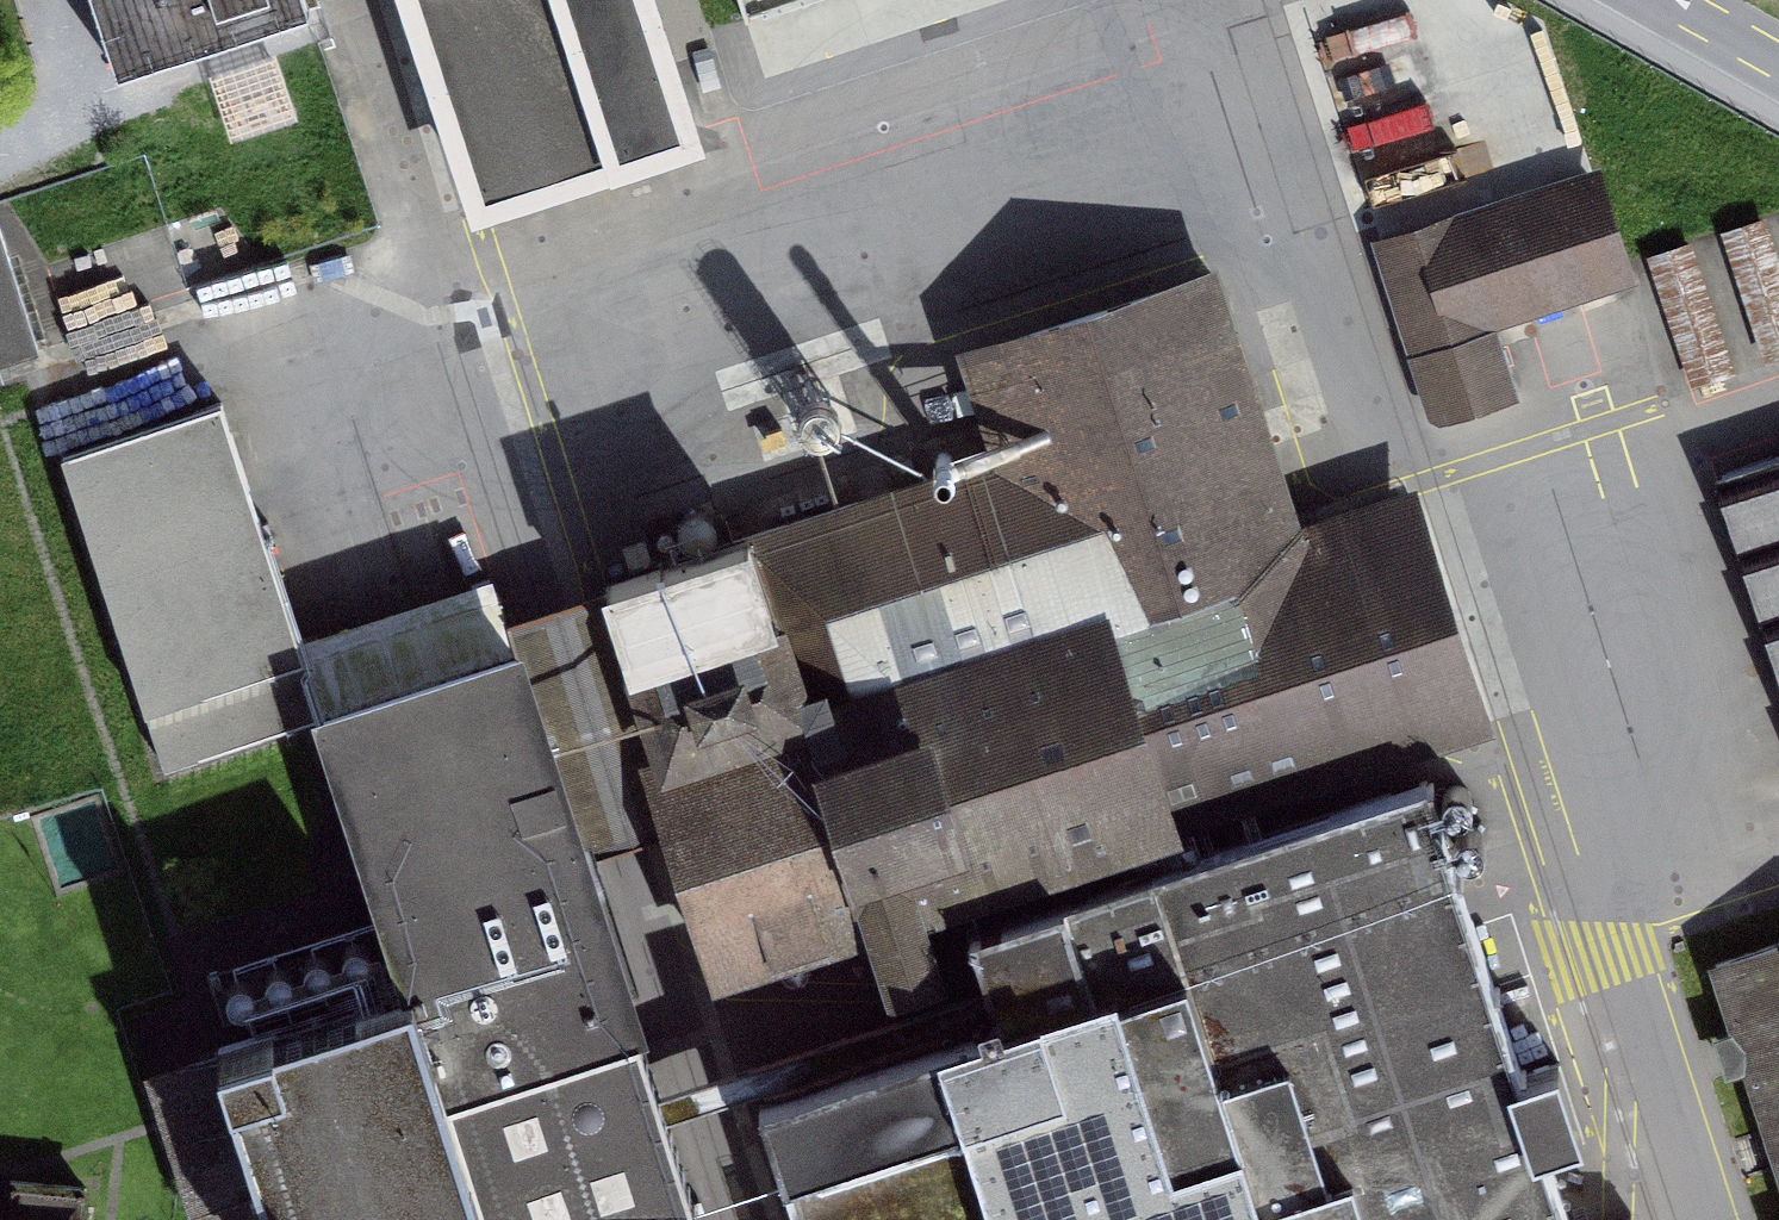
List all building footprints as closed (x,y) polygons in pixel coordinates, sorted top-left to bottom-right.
[(117,71),(310,8),(307,0),(94,0),(117,71)] [(548,212),(751,146),(703,0),(479,0),(548,212)] [(749,9),(779,0),(746,0),(749,9)] [(1493,119),(1448,133),(1459,171),(1505,157),(1493,119)] [(1381,245),(1437,418),(1511,394),(1488,326),(1621,283),(1586,178),(1381,245)] [(1767,205),(1723,219),(1749,303),(1778,294),(1778,243),(1767,205)] [(37,346),(0,229),(0,358),(37,346)] [(1689,231),(1651,247),(1673,298),(1711,282),(1689,231)] [(967,354),(999,457),(1056,634),(1245,573),(1303,556),(1214,277),(967,354)] [(351,700),(331,635),(252,387),(95,437),(194,749),(351,700)] [(999,457),(746,537),(802,714),(1056,634),(999,457)] [(1722,500),(1778,687),(1778,483),(1722,500)] [(1303,556),(1245,573),(1311,781),(1465,731),(1398,524),(1303,556)] [(662,759),(802,714),(746,537),(605,582),(662,759)] [(1056,634),(802,714),(869,922),(889,984),(939,968),(919,905),(1311,781),(1245,573),(1056,634)] [(410,988),(444,1101),(639,1026),(497,591),(331,635),(351,700),(410,988)] [(728,967),(869,922),(802,714),(662,759),(728,967)] [(1156,871),(1265,1219),(1564,1219),(1428,786),(1156,871)] [(1156,871),(972,928),(1002,1025),(756,1101),(793,1219),(1265,1219),(1156,871)] [(1721,974),(1778,1164),(1778,956),(1721,974)] [(410,988),(217,1049),(272,1219),(485,1219),(444,1101),(410,988)] [(639,1026),(444,1101),(485,1219),(701,1219),(639,1026)] [(0,1212),(0,1219),(25,1219),(26,1213),(0,1212)]
